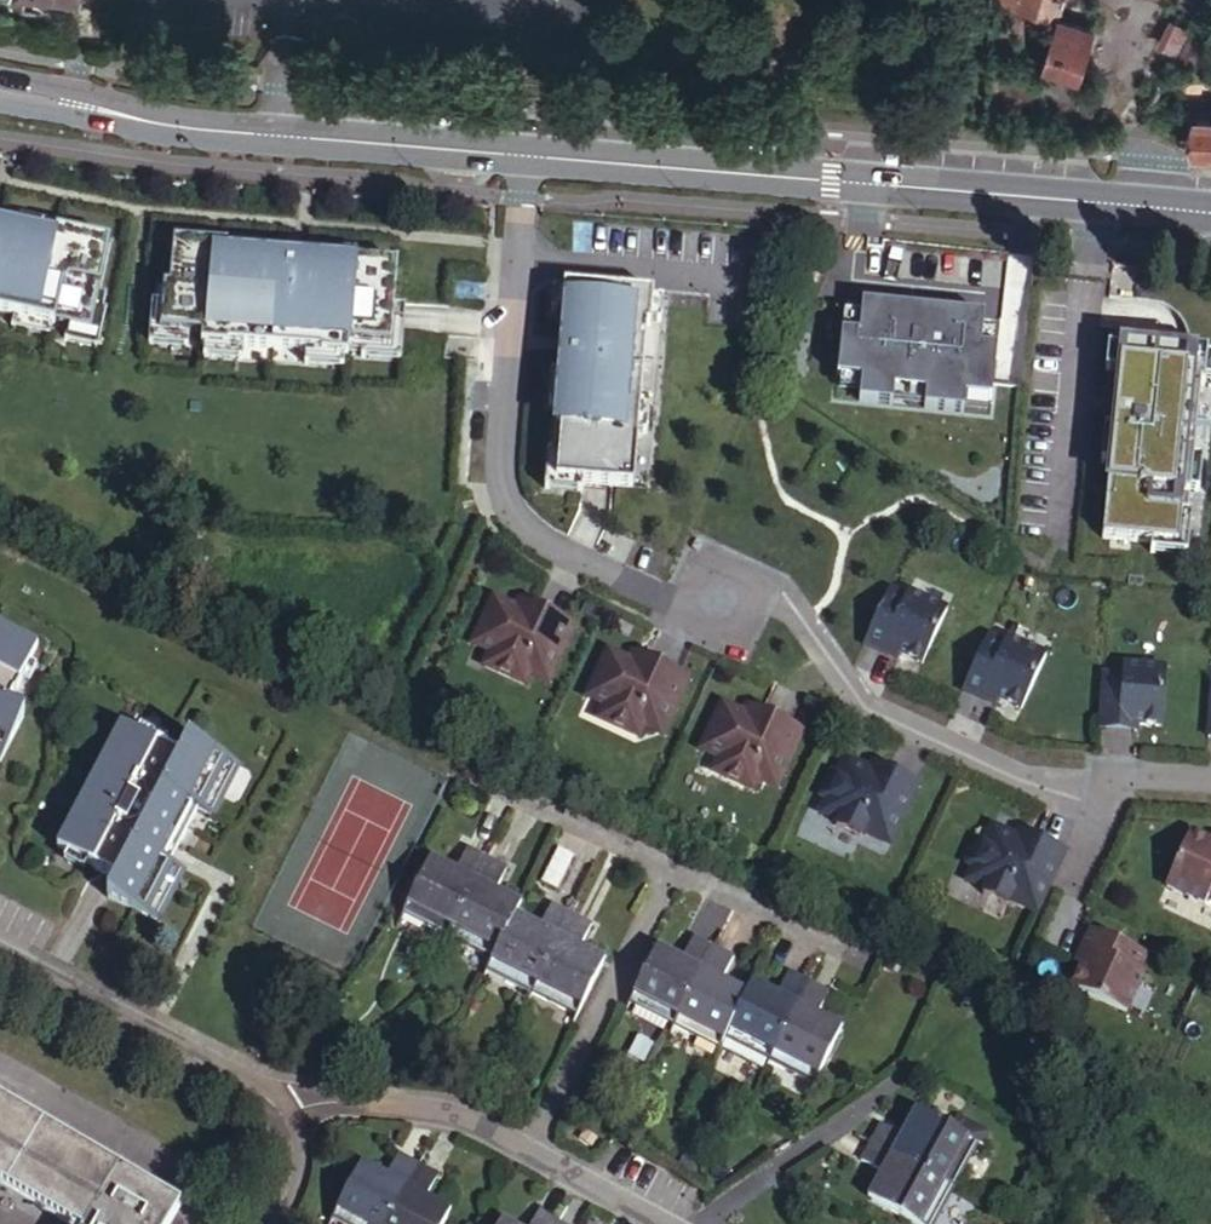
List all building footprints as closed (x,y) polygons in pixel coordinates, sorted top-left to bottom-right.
[(1059,16),(1064,0),(993,0),(992,4),(1052,21),(1038,69),(1079,81),(1095,26),(1059,16)] [(1193,60),(1202,35),(1166,22),(1158,47),(1193,60)] [(21,218),(18,232),(56,240),(58,231),(59,227),(21,218)] [(15,316),(52,324),(68,327),(92,332),(97,306),(111,242),(58,231),(56,240),(18,232),(0,228),(0,313),(15,316)] [(227,256),(228,247),(175,242),(169,287),(163,286),(162,305),(159,333),(189,335),(201,336),(201,346),(203,346),(227,348),(227,345),(243,346),(306,351),(345,354),(349,354),(349,351),(350,341),(393,345),(396,301),(398,266),(355,263),(354,267),(323,264),(313,264),(314,250),(282,247),(281,261),(260,259),(227,256)] [(261,246),(228,243),(228,247),(227,256),(260,259),(261,246)] [(356,253),(324,251),(323,264),(354,267),(355,263),(356,253)] [(788,261),(781,282),(794,287),(801,265),(788,261)] [(564,278),(564,284),(561,307),(561,312),(568,313),(563,367),(559,400),(554,447),(551,474),(583,477),(633,482),(636,451),(633,451),(635,428),(639,395),(646,321),(650,322),(651,316),(653,293),(654,287),(564,278)] [(564,284),(555,283),(552,306),(561,307),(564,284)] [(880,284),(877,339),(922,342),(922,337),(950,340),(949,363),(996,366),(999,308),(952,305),(953,309),(915,308),(916,285),(880,284)] [(662,293),(653,293),(651,316),(659,316),(662,293)] [(407,302),(396,301),(393,345),(350,341),(349,351),(363,352),(362,364),(402,368),(407,302)] [(162,305),(151,305),(148,344),(187,347),(189,335),(159,333),(162,305)] [(107,308),(97,306),(92,332),(68,327),(65,339),(99,346),(107,308)] [(52,324),(15,316),(13,326),(50,334),(52,324)] [(1114,337),(1114,343),(1111,366),(1111,371),(1119,372),(1114,424),(1110,459),(1103,532),(1185,540),(1188,510),(1184,509),(1187,486),(1190,452),(1196,379),(1200,380),(1201,374),(1203,351),(1204,345),(1114,337)] [(1114,343),(1105,342),(1102,365),(1111,366),(1114,343)] [(852,376),(803,344),(787,369),(835,401),(852,376)] [(227,348),(203,346),(203,357),(242,360),(243,346),(227,345),(227,348)] [(345,354),(306,351),(305,365),(344,368),(345,354)] [(1203,351),(1201,374),(1210,375),(1210,370),(1210,352),(1203,351)] [(563,367),(554,366),(551,400),(559,400),(563,367)] [(648,396),(639,395),(635,428),(644,429),(648,396)] [(1114,424),(1105,423),(1101,458),(1110,459),(1114,424)] [(554,447),(550,447),(546,485),(582,488),(583,477),(551,474),(554,447)] [(1199,453),(1190,452),(1187,486),(1196,487),(1199,453)] [(1192,510),(1188,510),(1185,540),(1152,538),(1152,547),(1188,551),(1192,510)] [(886,596),(871,627),(887,634),(884,640),(901,648),(923,658),(948,605),(909,586),(902,603),(886,596)] [(517,603),(496,593),(474,638),(492,646),(486,660),(526,678),(531,666),(538,651),(548,655),(567,615),(530,598),(526,607),(517,603)] [(522,594),(517,603),(526,607),(530,598),(522,594)] [(6,755),(27,712),(13,705),(48,639),(0,615),(0,752),(6,755)] [(575,618),(567,615),(548,655),(538,651),(531,666),(549,674),(575,618)] [(898,654),(901,648),(884,640),(887,634),(871,627),(866,639),(898,654)] [(984,641),(970,673),(986,680),(984,687),(1000,694),(1023,704),(1047,650),(1008,633),(1001,649),(984,641)] [(632,656),(610,646),(589,691),(606,699),(600,713),(640,731),(645,719),(652,704),(662,709),(681,668),(644,651),(640,660),(632,656)] [(636,647),(632,656),(640,660),(644,651),(636,647)] [(1105,668),(1102,716),(1145,719),(1163,720),(1167,662),(1124,659),(1124,670),(1105,668)] [(689,671),(681,668),(662,709),(652,704),(645,719),(663,727),(689,671)] [(984,687),(986,680),(970,673),(964,685),(997,700),(1000,694),(984,687)] [(746,709),(724,699),(703,745),(721,752),(715,766),(754,784),(759,772),(766,757),(776,762),(795,720),(759,703),(754,713),(746,709)] [(750,701),(746,709),(754,713),(759,703),(750,701)] [(1145,719),(1102,716),(1102,724),(1144,727),(1145,719)] [(803,725),(795,720),(776,762),(766,757),(759,772),(777,781),(803,725)] [(123,890),(165,912),(241,762),(200,741),(191,757),(128,723),(66,844),(131,876),(123,890)] [(892,840),(919,778),(889,764),(885,771),(871,765),(847,753),(839,770),(832,768),(822,792),(829,795),(823,808),(840,816),(838,822),(862,833),(865,827),(892,840)] [(889,764),(875,757),(871,765),(885,771),(889,764)] [(1038,907),(1067,846),(1036,831),(1033,839),(1018,832),(994,821),(987,838),(980,835),(968,859),(975,862),(969,875),(987,883),(985,889),(1009,900),(1012,895),(1038,907)] [(1022,825),(1018,832),(1033,839),(1036,831),(1022,825)] [(1208,833),(1192,826),(1168,879),(1207,897),(1210,887),(1210,835),(1208,833)] [(411,913),(453,935),(493,855),(493,854),(475,845),(459,876),(456,884),(448,879),(451,873),(435,864),(411,913)] [(453,935),(496,957),(515,918),(521,907),(508,900),(504,908),(495,903),(499,895),(514,865),(493,854),(493,855),(453,935)] [(459,876),(451,873),(448,879),(456,884),(459,876)] [(508,900),(499,895),(495,903),(504,908),(508,900)] [(496,957),(490,970),(537,994),(577,913),(557,903),(542,932),(539,938),(530,935),(534,927),(515,918),(496,957)] [(577,913),(537,994),(584,1018),(610,967),(590,957),(587,964),(578,959),(582,953),(597,924),(577,913)] [(1088,967),(1105,929),(1098,926),(1081,964),(1088,967)] [(539,938),(542,932),(534,927),(530,935),(539,938)] [(1149,948),(1105,929),(1088,967),(1080,985),(1133,1008),(1151,969),(1141,965),(1149,948)] [(683,1029),(723,950),(704,940),(689,971),(685,979),(677,975),(681,967),(663,957),(638,1006),(683,1029)] [(726,1052),(731,1040),(749,1003),(735,995),(731,1003),(723,999),(727,991),(743,960),(723,950),(683,1029),(726,1052)] [(587,964),(590,957),(582,953),(578,959),(587,964)] [(685,979),(689,971),(681,967),(677,975),(685,979)] [(777,1064),(818,983),(798,972),(782,1004),(778,1011),(770,1007),(774,999),(756,990),(749,1003),(731,1040),(777,1064)] [(838,993),(818,983),(777,1064),(822,1087),(848,1037),(831,1029),(828,1036),(817,1030),(821,1023),(838,993)] [(731,1003),(735,995),(727,991),(723,999),(731,1003)] [(778,1011),(782,1004),(774,999),(770,1007),(778,1011)] [(831,1029),(821,1023),(817,1030),(828,1036),(831,1029)] [(65,1223),(170,1223),(181,1207),(0,1101),(0,1186),(65,1223)] [(878,1118),(868,1136),(955,1184),(980,1141),(917,1105),(906,1123),(914,1128),(910,1137),(901,1131),(878,1118)] [(906,1123),(901,1131),(910,1137),(914,1128),(906,1123)] [(868,1136),(858,1152),(882,1167),(890,1171),(885,1179),(877,1175),(867,1192),(922,1223),(932,1223),(955,1184),(868,1136)] [(348,1223),(385,1223),(420,1160),(402,1149),(385,1181),(381,1187),(373,1183),(378,1177),(360,1167),(333,1215),(348,1223)] [(385,1223),(444,1223),(448,1216),(430,1207),(427,1213),(420,1207),(423,1201),(441,1172),(420,1160),(385,1223)] [(890,1171),(882,1167),(877,1175),(885,1179),(890,1171)] [(385,1181),(378,1177),(373,1183),(381,1187),(385,1181)] [(427,1213),(430,1207),(423,1201),(420,1207),(427,1213)] [(560,1220),(542,1210),(534,1223),(558,1223),(560,1220)]
